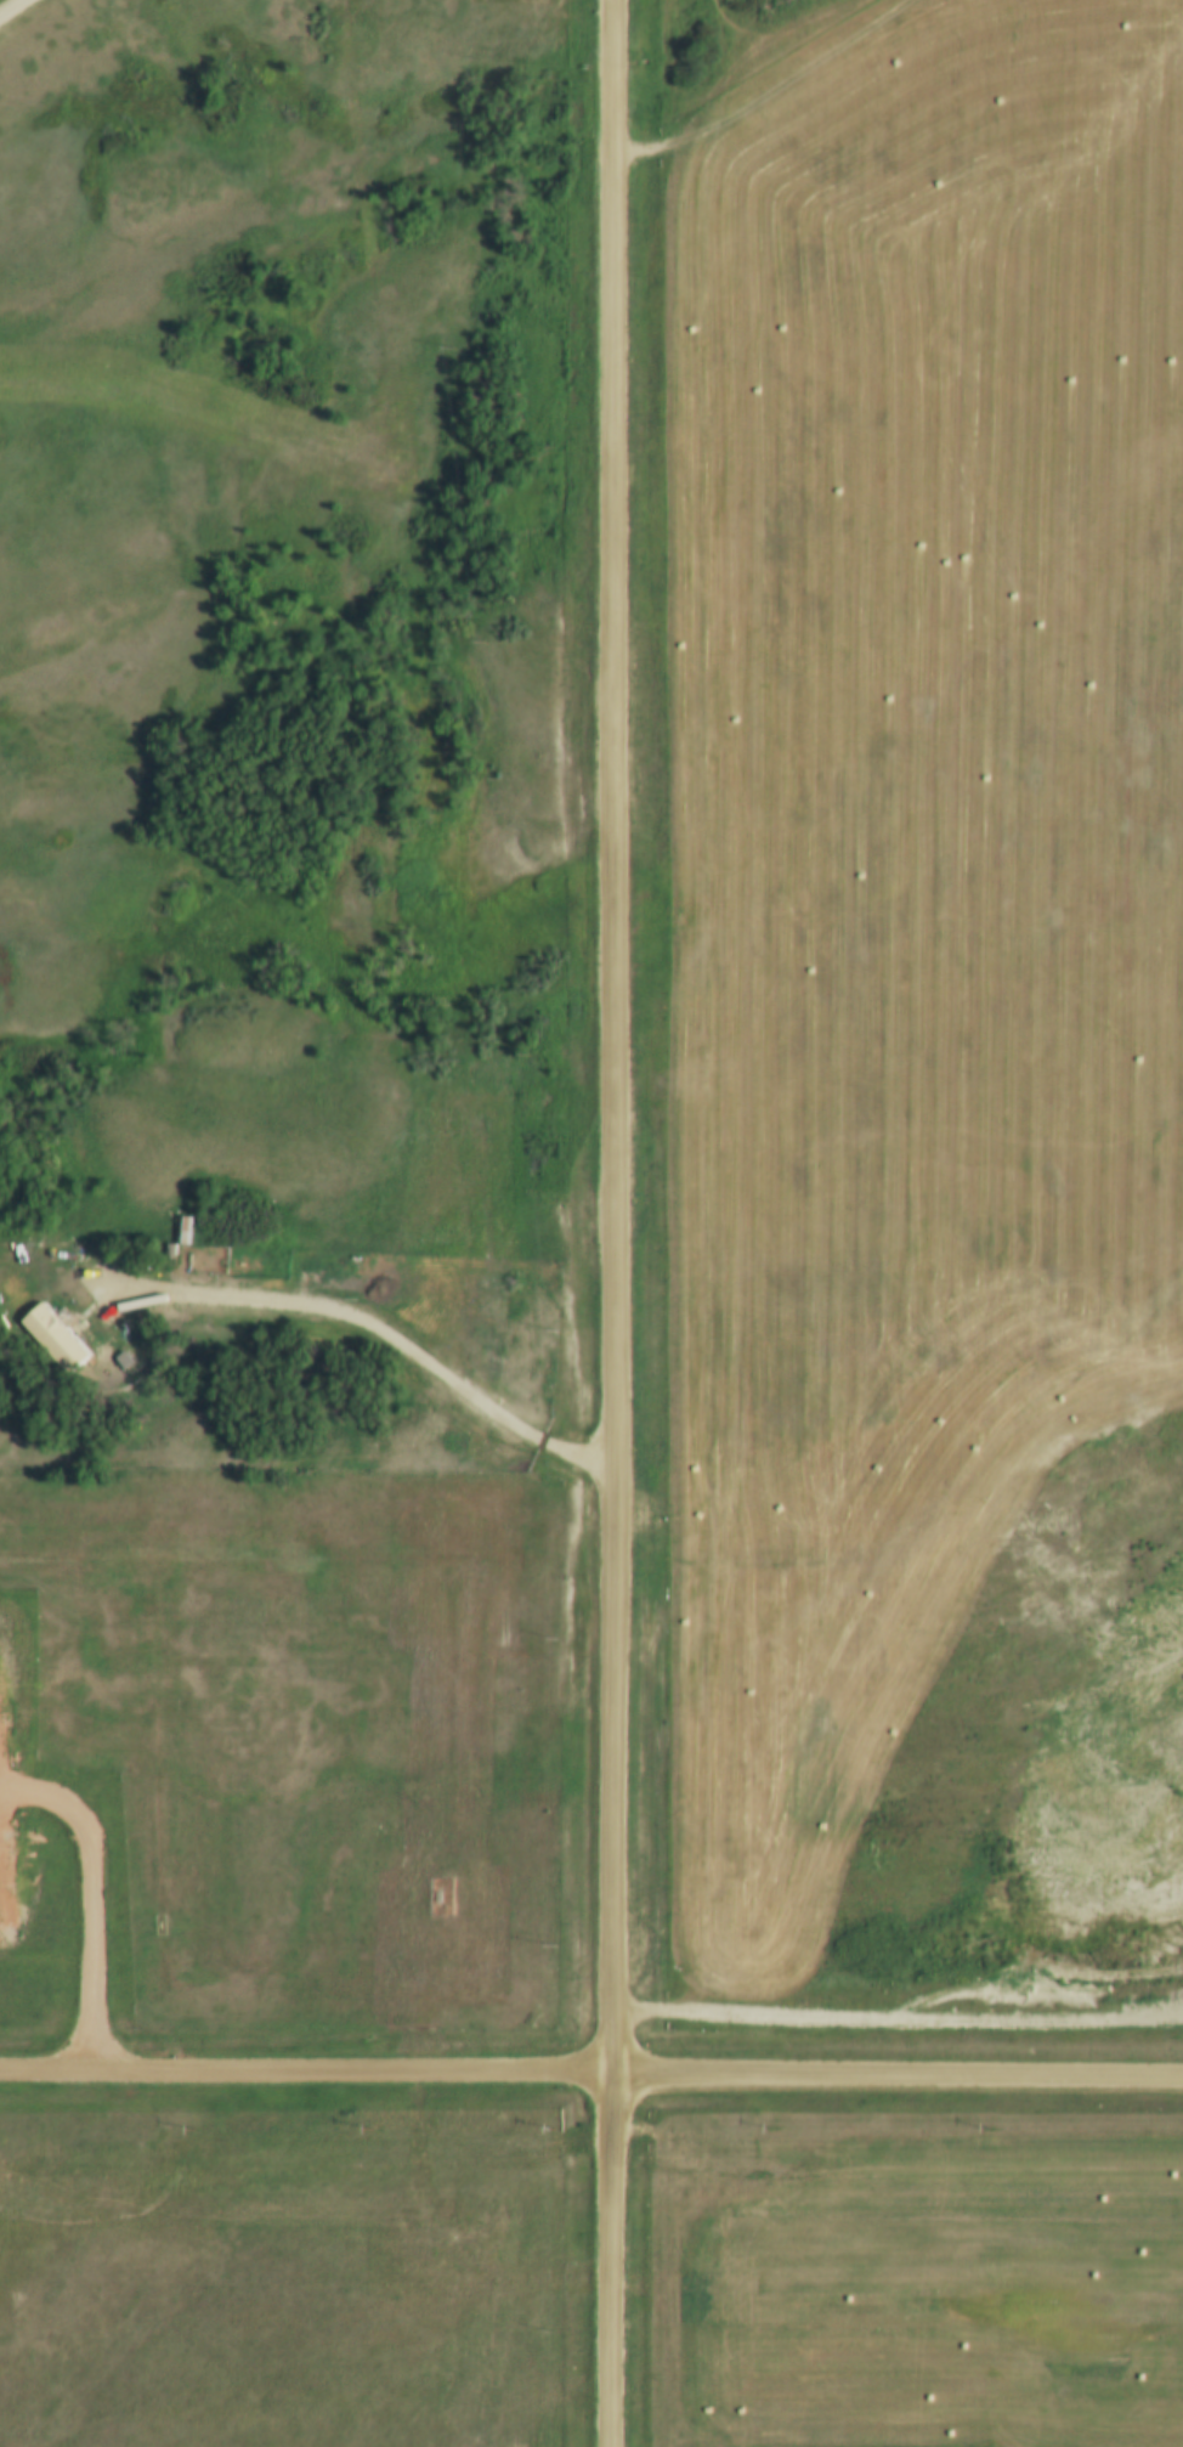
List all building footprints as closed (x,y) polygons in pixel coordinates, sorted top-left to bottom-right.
[(176,1243),(190,1243),(190,1215),(176,1215),(176,1243)] [(64,1346),(75,1337),(65,1325),(53,1336),(37,1318),(24,1329),(74,1386),(88,1373),(64,1346)]
